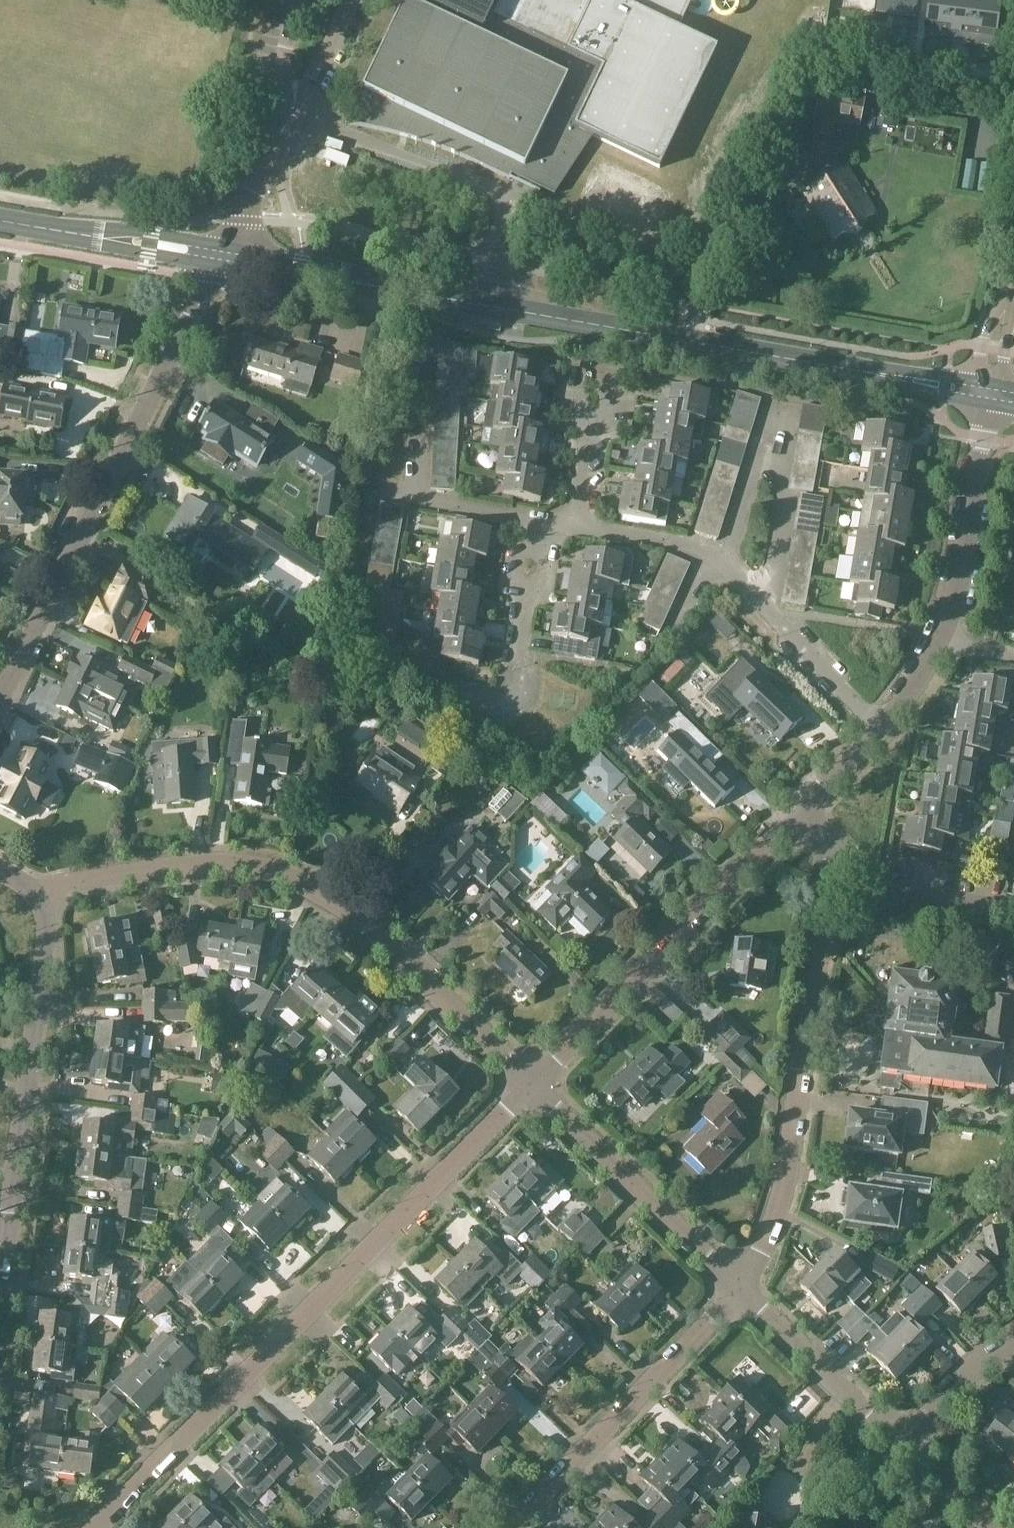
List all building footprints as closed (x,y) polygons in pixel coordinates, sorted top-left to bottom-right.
[(347,124),(347,123),(356,125),(365,126),(373,128),(382,130),(391,132),(399,134),(401,134),(402,135),(404,135),(405,136),(407,136),(408,137),(418,139),(427,143),(437,146),(446,149),(455,153),(464,157),(510,179),(512,174),(538,186),(539,186),(541,188),(554,194),(592,136),(660,168),(665,157),(717,48),(678,29),(680,24),(687,9),(690,4),(692,4),(695,4),(697,2),(698,1),(698,0),(498,0),(483,32),(416,0),(404,0),(403,1),(345,123),(347,124)] [(483,32),(498,0),(416,0),(483,32)] [(940,0),(915,0),(913,16),(937,19),(940,0)] [(964,0),(940,0),(937,20),(961,23),(964,0)] [(989,0),(964,0),(961,23),(985,26),(989,0)] [(812,90),(820,92),(820,91),(825,92),(826,82),(813,80),(812,90)] [(859,126),(864,100),(820,91),(820,92),(815,118),(816,118),(813,136),(829,139),(832,120),(859,126)] [(801,181),(808,192),(804,194),(833,240),(843,234),(853,236),(862,230),(864,221),(875,214),(846,168),(843,169),(837,159),(823,167),(824,170),(816,175),(814,173),(801,181)] [(87,343),(115,348),(120,318),(64,309),(63,319),(59,343),(61,343),(58,361),(84,365),(87,343)] [(5,362),(4,369),(17,370),(18,364),(21,347),(20,347),(21,339),(7,337),(3,362),(5,362)] [(252,340),(244,365),(294,381),(290,393),(306,398),(310,386),(321,352),(302,346),(299,355),(252,340)] [(45,352),(21,347),(18,364),(19,364),(18,371),(41,375),(45,352)] [(365,365),(338,356),(330,379),(357,388),(365,365)] [(462,370),(463,357),(439,356),(438,368),(462,370)] [(490,386),(500,388),(501,382),(529,386),(530,382),(540,384),(544,362),(531,360),(530,364),(494,358),(490,386)] [(437,381),(461,382),(462,370),(438,368),(437,381)] [(460,394),(461,382),(437,381),(437,393),(460,394)] [(501,382),(500,388),(497,404),(535,410),(540,384),(530,382),(529,386),(501,382)] [(0,404),(0,416),(62,426),(66,400),(42,395),(43,393),(13,388),(3,386),(0,404)] [(668,410),(696,415),(695,421),(705,423),(710,395),(672,388),(669,406),(668,410)] [(737,392),(734,404),(758,412),(761,400),(737,392)] [(436,405),(460,406),(460,394),(437,393),(436,405)] [(488,402),(483,430),(503,433),(504,427),(532,432),(532,427),(535,410),(497,404),(488,402)] [(276,439),(215,404),(199,429),(210,436),(208,438),(213,442),(206,451),(226,464),(232,454),(234,456),(237,450),(260,464),(276,439)] [(669,406),(659,404),(654,430),(692,437),(695,421),(696,415),(668,410),(669,406)] [(734,404),(730,416),(754,423),(758,412),(734,404)] [(459,418),(460,406),(436,405),(435,417),(459,418)] [(801,417),(825,420),(827,409),(803,405),(801,417)] [(730,416),(727,428),(750,435),(754,423),(730,416)] [(435,429),(458,431),(459,418),(435,417),(435,429)] [(799,428),(823,432),(825,420),(801,417),(799,428)] [(862,452),(874,454),(874,453),(885,455),(887,447),(900,449),(900,448),(903,430),(867,424),(862,452)] [(503,433),(500,449),(539,455),(543,429),(532,427),(532,432),(504,427),(503,433)] [(727,428),(723,439),(747,447),(750,435),(727,428)] [(797,440),(821,445),(823,432),(799,428),(797,440)] [(458,443),(458,431),(435,429),(434,442),(458,443)] [(688,465),(692,437),(654,430),(652,448),(651,452),(678,457),(677,463),(688,465)] [(722,443),(719,451),(743,458),(747,447),(723,439),(722,443)] [(794,453),(819,457),(820,453),(821,446),(821,445),(797,440),(794,453)] [(433,454),(457,455),(458,443),(434,442),(433,454)] [(325,478),(322,502),(341,504),(346,469),(309,446),(300,461),(325,478)] [(641,446),(637,472),(674,479),(677,463),(678,457),(651,452),(652,448),(641,446)] [(874,454),(871,470),(907,476),(911,450),(900,448),(900,449),(887,447),(885,455),(874,453),(874,454)] [(495,477),(506,478),(507,473),(535,477),(536,473),(539,455),(500,449),(495,477)] [(618,460),(620,453),(612,451),(610,459),(618,460)] [(716,463),(740,470),(743,458),(719,451),(716,463)] [(792,465),(817,469),(818,464),(819,457),(794,453),(792,465)] [(456,468),(457,455),(433,454),(432,466),(456,468)] [(716,463),(712,474),(736,482),(740,470),(716,463)] [(838,467),(824,464),(822,480),(836,482),(838,467)] [(790,477),(815,481),(817,469),(792,465),(790,477)] [(432,478),(455,480),(456,468),(432,466),(432,478)] [(871,471),(866,498),(877,499),(890,501),(892,492),(904,494),(904,493),(907,477),(907,476),(871,470),(871,471)] [(659,505),(670,507),(674,479),(637,472),(634,490),(633,494),(660,499),(659,505)] [(506,478),(503,497),(502,499),(489,497),(489,500),(512,504),(513,498),(541,503),(546,475),(536,473),(535,477),(507,473),(506,478)] [(712,474),(708,487),(732,494),(736,482),(712,474)] [(23,497),(31,497),(32,477),(0,475),(0,495),(23,497)] [(790,477),(788,489),(812,494),(815,481),(790,477)] [(432,478),(431,490),(455,492),(455,480),(432,478)] [(708,487),(705,498),(729,505),(732,494),(708,487)] [(619,516),(656,522),(659,505),(660,499),(633,494),(634,490),(623,488),(619,516)] [(864,497),(861,513),(910,522),(914,494),(904,493),(904,494),(892,492),(890,501),(877,499),(866,498),(864,497)] [(23,497),(0,495),(0,515),(2,515),(1,521),(21,523),(23,497)] [(799,495),(797,506),(822,510),(824,499),(799,495)] [(705,498),(701,510),(725,517),(729,505),(705,498)] [(189,499),(165,537),(190,553),(199,538),(254,573),(267,552),(212,517),(214,515),(189,499)] [(381,503),(379,515),(402,520),(405,508),(381,503)] [(795,517),(820,522),(822,510),(797,506),(795,517)] [(701,510),(698,522),(721,529),(725,517),(701,510)] [(417,513),(409,512),(405,534),(413,535),(417,513)] [(858,531),(861,531),(885,536),(884,544),(895,547),(905,549),(910,522),(861,513),(858,531)] [(379,515),(377,528),(400,532),(402,520),(379,515)] [(793,530),(818,535),(820,522),(795,517),(793,530)] [(476,557),(476,558),(486,560),(491,532),(466,527),(467,520),(457,518),(456,525),(453,524),(450,543),(450,544),(464,546),(463,555),(476,557)] [(698,522),(694,533),(718,540),(721,529),(698,522)] [(377,528),(374,540),(398,544),(400,532),(377,528)] [(791,542),(816,546),(818,535),(793,530),(791,542)] [(856,559),(892,565),(895,547),(884,544),(885,536),(861,531),(856,559)] [(267,547),(297,566),(316,579),(324,566),(305,553),(275,534),(267,547)] [(372,552),(396,557),(398,544),(374,540),(372,552)] [(440,541),(435,567),(474,574),(476,558),(476,557),(463,555),(464,546),(450,544),(450,543),(440,541)] [(789,554),(814,558),(815,553),(816,546),(791,542),(789,554)] [(331,558),(324,548),(318,552),(325,563),(331,558)] [(609,584),(609,585),(620,587),(629,588),(633,560),(633,559),(633,558),(633,557),(633,556),(632,555),(631,554),(631,553),(630,552),(629,552),(628,552),(627,551),(615,549),(614,557),(586,552),(583,570),(583,571),(597,573),(596,582),(609,584)] [(372,552),(370,564),(394,569),(396,557),(372,552)] [(787,566),(812,571),(814,558),(789,554),(787,566)] [(668,556),(663,567),(685,577),(690,566),(668,556)] [(852,585),(862,586),(862,585),(875,588),(876,581),(889,583),(889,582),(892,565),(856,559),(852,585)] [(394,569),(370,564),(368,577),(391,581),(394,569)] [(785,577),(810,582),(812,571),(787,566),(785,577)] [(108,597),(143,614),(148,604),(137,599),(137,598),(149,604),(157,586),(146,580),(147,578),(122,567),(108,597)] [(431,595),(441,597),(441,596),(456,598),(457,590),(471,592),(471,591),(474,574),(435,567),(431,595)] [(685,577),(663,567),(658,578),(680,588),(685,577)] [(573,568),(568,595),(606,601),(609,585),(609,584),(596,582),(597,573),(583,571),(583,570),(573,568)] [(366,588),(380,591),(389,592),(391,581),(368,577),(366,588)] [(783,590),(808,594),(810,582),(785,577),(783,590)] [(653,589),(675,599),(680,588),(658,578),(653,589)] [(900,583),(889,582),(889,583),(876,581),(875,588),(862,585),(862,586),(857,617),(880,620),(883,608),(895,610),(900,583)] [(670,611),(675,599),(653,589),(648,601),(670,611)] [(441,597),(438,613),(476,620),(480,601),(481,593),(471,591),(471,592),(457,590),(456,598),(441,596),(441,597)] [(783,590),(781,603),(805,607),(808,594),(783,590)] [(380,591),(378,602),(401,607),(403,594),(389,592),(380,591)] [(602,628),(611,630),(612,619),(603,618),(606,601),(568,595),(567,604),(566,611),(565,613),(580,615),(578,624),(592,626),(591,627),(602,628)] [(87,625),(118,640),(118,641),(128,646),(143,614),(108,597),(105,605),(98,602),(87,625)] [(239,610),(232,605),(225,615),(240,625),(266,641),(279,620),(254,603),(253,604),(246,599),(239,610)] [(642,612),(665,622),(670,611),(648,601),(642,612)] [(378,602),(376,615),(399,619),(401,607),(378,602)] [(550,638),(554,639),(578,643),(574,658),(586,660),(596,661),(597,656),(602,628),(591,627),(592,626),(578,624),(580,615),(565,613),(566,611),(561,611),(555,610),(550,638)] [(660,633),(665,622),(642,612),(637,623),(660,633)] [(727,641),(736,632),(716,612),(707,621),(727,641)] [(473,638),(474,637),(476,620),(438,613),(434,640),(444,642),(444,641),(457,643),(459,635),(473,638)] [(399,619),(376,615),(374,627),(397,631),(399,619)] [(374,627),(371,639),(395,643),(397,631),(374,627)] [(431,657),(441,659),(479,666),(482,647),(484,639),(484,638),(474,637),(473,638),(459,635),(457,643),(444,641),(444,642),(434,640),(431,657)] [(247,653),(258,648),(253,638),(242,644),(247,653)] [(395,643),(371,639),(369,651),(393,655),(395,643)] [(181,662),(191,668),(196,658),(186,653),(181,662)] [(72,673),(68,680),(124,707),(135,685),(134,684),(137,677),(150,683),(156,671),(152,669),(132,659),(125,671),(126,672),(122,679),(103,670),(103,668),(79,657),(77,661),(74,660),(68,671),(72,673)] [(178,668),(158,658),(152,669),(156,671),(168,677),(173,680),(178,668)] [(779,743),(804,717),(765,678),(744,658),(708,696),(711,698),(721,708),(732,719),(743,707),(779,743)] [(668,685),(685,667),(678,661),(661,678),(668,685)] [(962,686),(961,692),(972,694),(972,695),(984,698),(983,706),(996,708),(996,709),(1007,711),(1012,684),(974,677),(973,688),(962,686)] [(68,680),(56,705),(80,717),(82,714),(113,730),(124,707),(68,680)] [(961,692),(956,720),(993,727),(996,708),(983,706),(984,698),(972,695),(972,694),(961,692)] [(956,720),(954,736),(953,737),(968,739),(966,748),(980,750),(980,751),(989,753),(993,727),(956,720)] [(677,732),(657,752),(715,809),(735,788),(677,732)] [(76,738),(64,733),(58,744),(70,750),(76,738)] [(939,762),(977,768),(977,770),(986,772),(989,753),(980,751),(980,750),(966,748),(968,739),(953,737),(954,736),(944,735),(939,762)] [(240,766),(235,801),(269,807),(271,791),(264,790),(267,773),(286,775),(290,748),(248,741),(231,738),(228,764),(240,766)] [(192,761),(201,760),(201,767),(217,765),(215,739),(199,741),(200,750),(191,751),(191,749),(163,751),(168,804),(195,801),(192,761)] [(110,748),(109,752),(125,758),(128,749),(118,745),(116,751),(110,748)] [(0,793),(0,807),(25,819),(32,804),(34,805),(45,783),(46,782),(44,782),(52,767),(46,763),(50,755),(34,747),(29,755),(23,752),(16,767),(10,764),(0,783),(0,788),(2,789),(0,793)] [(123,762),(124,758),(109,752),(107,756),(85,747),(79,763),(100,772),(96,783),(123,794),(134,767),(123,762)] [(580,771),(608,798),(617,788),(626,779),(598,753),(580,771)] [(407,777),(374,755),(358,780),(384,797),(382,800),(399,811),(420,780),(410,774),(407,777)] [(977,768),(939,762),(937,772),(927,770),(926,778),(936,780),(950,783),(949,790),(962,792),(962,793),(972,795),(977,770),(977,768)] [(1000,802),(1013,804),(1013,803),(1013,777),(1007,776),(1005,791),(1002,791),(1000,802)] [(925,805),(959,811),(970,812),(972,795),(962,793),(962,792),(949,790),(950,783),(936,780),(926,778),(925,784),(922,804),(925,805)] [(611,816),(624,829),(616,837),(651,872),(672,851),(641,820),(644,817),(649,822),(660,812),(629,781),(618,791),(625,799),(615,808),(617,810),(611,816)] [(526,804),(506,789),(489,807),(507,823),(526,804)] [(943,834),(943,835),(955,837),(954,839),(968,841),(970,831),(956,829),(957,824),(959,811),(925,805),(922,804),(919,821),(919,822),(925,823),(931,824),(932,824),(931,832),(943,834)] [(908,819),(903,847),(940,853),(943,835),(943,834),(931,832),(932,824),(931,824),(925,823),(919,822),(919,821),(908,819)] [(992,821),(989,841),(1008,845),(1011,825),(1008,824),(992,821)] [(440,899),(444,895),(448,898),(474,869),(479,875),(480,875),(492,887),(510,867),(511,866),(510,845),(501,845),(501,854),(498,856),(498,855),(497,856),(493,853),(496,849),(472,827),(455,846),(446,838),(427,860),(435,867),(424,880),(429,885),(427,887),(440,899)] [(715,848),(707,841),(700,848),(707,856),(715,848)] [(972,865),(974,852),(959,850),(957,862),(972,865)] [(554,893),(538,909),(556,927),(572,911),(592,931),(610,912),(582,884),(597,869),(580,852),(546,886),(554,893)] [(504,901),(513,892),(500,879),(491,888),(504,901)] [(645,895),(635,887),(626,896),(636,905),(645,895)] [(510,911),(491,892),(474,909),(483,918),(491,911),(501,920),(510,911)] [(89,958),(94,957),(125,952),(134,951),(134,950),(139,948),(133,916),(104,921),(105,927),(90,929),(91,939),(86,940),(89,958)] [(174,942),(168,917),(155,920),(161,945),(174,942)] [(865,927),(873,928),(873,920),(866,919),(865,927)] [(194,940),(177,943),(182,970),(200,967),(198,958),(221,961),(219,971),(230,973),(232,963),(239,923),(237,923),(237,924),(227,923),(226,931),(209,928),(209,929),(202,928),(199,942),(195,941),(194,940)] [(245,971),(256,973),(258,960),(265,961),(267,948),(261,947),(264,927),(239,923),(232,963),(246,966),(245,971)] [(503,954),(495,962),(529,996),(534,991),(536,993),(538,991),(536,990),(551,975),(516,940),(508,932),(495,946),(503,954)] [(730,985),(762,990),(769,943),(737,938),(730,985)] [(99,985),(117,982),(118,987),(140,983),(146,982),(142,964),(137,965),(137,966),(127,968),(125,952),(94,957),(99,985)] [(288,1005),(304,1020),(314,1009),(336,984),(316,967),(296,990),(293,987),(292,988),(284,997),(290,1002),(288,1005)] [(891,1006),(916,1010),(928,1011),(932,981),(895,976),(891,1006)] [(952,1030),(958,985),(932,981),(928,1011),(916,1010),(915,1021),(925,1023),(933,1024),(933,1027),(951,1029),(951,1030),(952,1030)] [(325,1018),(333,1025),(354,1000),(336,984),(314,1009),(325,1018)] [(252,985),(237,1014),(249,1021),(251,1017),(252,1018),(265,992),(252,985)] [(252,1018),(266,1025),(280,1000),(277,999),(282,997),(284,996),(272,986),(268,994),(265,992),(252,1018)] [(143,992),(143,1006),(167,1006),(176,1005),(176,1004),(176,993),(143,992)] [(354,1000),(333,1025),(346,1036),(343,1040),(351,1047),(382,1011),(361,993),(354,1000)] [(989,1012),(1013,1015),(1013,1007),(1013,1000),(991,997),(989,1012)] [(667,1000),(658,1010),(673,1025),(683,1015),(667,1000)] [(220,1021),(222,1005),(207,1003),(206,1020),(208,1020),(220,1021)] [(192,1004),(176,1004),(176,1005),(167,1006),(143,1006),(143,1024),(167,1024),(167,1022),(192,1023),(192,1004)] [(933,1024),(925,1023),(915,1021),(916,1010),(891,1006),(887,1035),(909,1038),(909,1037),(931,1041),(931,1042),(948,1045),(950,1031),(952,1031),(952,1030),(951,1030),(951,1029),(933,1027),(933,1024)] [(989,1012),(987,1026),(1011,1030),(1013,1015),(989,1012)] [(713,1057),(724,1067),(734,1056),(750,1040),(723,1013),(704,1033),(720,1049),(713,1057)] [(99,1027),(95,1055),(141,1061),(144,1045),(143,1045),(146,1028),(139,1027),(118,1025),(117,1029),(99,1027)] [(987,1026),(984,1042),(1009,1045),(1011,1030),(987,1026)] [(304,1041),(294,1033),(285,1043),(295,1052),(304,1041)] [(995,1091),(1000,1052),(948,1045),(931,1042),(931,1041),(909,1037),(909,1038),(887,1035),(881,1074),(882,1074),(880,1089),(900,1091),(902,1078),(995,1091)] [(410,1050),(399,1040),(382,1058),(392,1068),(410,1050)] [(618,1106),(629,1094),(641,1105),(672,1072),(675,1075),(688,1062),(671,1046),(659,1058),(650,1049),(618,1081),(616,1079),(604,1091),(609,1097),(608,1098),(611,1101),(612,1100),(618,1106)] [(120,1091),(140,1093),(142,1076),(145,1062),(141,1061),(95,1055),(91,1082),(120,1086),(120,1091)] [(741,1083),(751,1073),(734,1056),(724,1067),(741,1083)] [(404,1079),(410,1086),(437,1112),(458,1091),(436,1070),(435,1071),(423,1060),(404,1079)] [(293,1068),(280,1061),(269,1073),(279,1084),(293,1068)] [(324,1085),(339,1100),(349,1089),(356,1081),(341,1067),(324,1085)] [(230,1095),(233,1077),(213,1074),(210,1091),(230,1095)] [(356,1081),(349,1089),(367,1108),(375,1100),(356,1081)] [(419,1131),(437,1112),(410,1086),(415,1092),(397,1110),(419,1131)] [(339,1100),(357,1118),(367,1108),(349,1089),(339,1100)] [(685,1149),(707,1171),(740,1138),(731,1128),(742,1117),(719,1094),(700,1114),(710,1124),(697,1137),(694,1134),(683,1145),(686,1148),(685,1149)] [(133,1097),(131,1110),(167,1114),(169,1102),(158,1100),(133,1097)] [(850,1111),(846,1147),(899,1154),(904,1119),(924,1122),(926,1103),(883,1097),(881,1115),(850,1111)] [(86,1123),(82,1151),(112,1155),(132,1158),(134,1142),(135,1131),(174,1136),(177,1116),(167,1114),(131,1110),(129,1124),(105,1121),(104,1125),(86,1123)] [(339,1121),(327,1133),(328,1134),(327,1135),(333,1141),(333,1140),(355,1161),(375,1141),(354,1120),(356,1119),(347,1110),(337,1120),(339,1121)] [(262,1137),(269,1144),(287,1161),(294,1153),(269,1129),(262,1137)] [(335,1181),(355,1161),(333,1140),(333,1141),(327,1135),(308,1155),(335,1181)] [(277,1172),(287,1161),(269,1144),(259,1154),(277,1172)] [(122,1194),(142,1197),(147,1162),(132,1160),(132,1158),(112,1155),(82,1151),(79,1179),(96,1182),(95,1188),(123,1192),(122,1194)] [(523,1158),(505,1177),(538,1209),(557,1190),(556,1190),(564,1182),(547,1165),(539,1173),(523,1158)] [(860,1224),(860,1230),(880,1232),(881,1226),(895,1229),(900,1195),(897,1194),(898,1189),(912,1191),(914,1177),(878,1172),(876,1186),(879,1186),(878,1191),(850,1187),(845,1221),(860,1224)] [(486,1196),(508,1218),(500,1225),(515,1239),(540,1214),(537,1210),(538,1209),(505,1177),(486,1196)] [(278,1198),(268,1208),(289,1229),(309,1209),(282,1182),(272,1192),(278,1198)] [(142,1197),(122,1194),(120,1194),(118,1207),(142,1210),(144,1198),(142,1197)] [(247,1230),(248,1229),(269,1249),(289,1229),(268,1208),(266,1209),(259,1202),(239,1222),(247,1230)] [(211,1203),(202,1212),(220,1230),(229,1221),(211,1203)] [(158,1212),(142,1210),(118,1207),(116,1219),(156,1225),(158,1212)] [(576,1211),(557,1230),(576,1248),(594,1229),(576,1211)] [(211,1239),(220,1230),(202,1212),(193,1221),(211,1239)] [(91,1223),(74,1221),(70,1248),(97,1252),(99,1239),(124,1243),(127,1223),(92,1218),(91,1223)] [(982,1231),(989,1262),(1013,1257),(1013,1250),(1008,1226),(982,1231)] [(576,1248),(586,1258),(605,1239),(594,1229),(576,1248)] [(455,1261),(484,1289),(497,1277),(507,1288),(518,1277),(516,1274),(523,1267),(504,1249),(494,1260),(475,1241),(455,1261)] [(877,1272),(884,1259),(860,1247),(853,1259),(877,1272)] [(95,1268),(97,1252),(70,1248),(65,1276),(83,1279),(83,1283),(115,1288),(118,1271),(95,1268)] [(826,1257),(816,1266),(841,1291),(858,1273),(835,1250),(827,1258),(826,1257)] [(221,1256),(201,1276),(223,1297),(243,1277),(229,1263),(233,1259),(225,1252),(221,1256)] [(987,1286),(995,1278),(972,1255),(955,1273),(979,1297),(989,1288),(987,1286)] [(534,1256),(525,1265),(545,1284),(553,1275),(534,1256)] [(455,1261),(436,1281),(466,1310),(484,1291),(483,1291),(484,1289),(455,1261)] [(181,1297),(182,1296),(204,1317),(223,1297),(201,1276),(201,1277),(186,1263),(166,1283),(181,1297)] [(611,1285),(614,1288),(614,1287),(639,1311),(658,1291),(631,1264),(611,1285)] [(535,1293),(545,1284),(525,1265),(524,1266),(523,1267),(516,1274),(518,1277),(535,1293)] [(808,1278),(800,1286),(824,1308),(841,1291),(816,1266),(807,1276),(808,1278)] [(970,1307),(979,1297),(955,1273),(937,1290),(960,1313),(968,1305),(970,1307)] [(155,1280),(147,1289),(165,1307),(173,1298),(155,1280)] [(566,1287),(557,1296),(573,1311),(581,1302),(566,1287)] [(620,1330),(639,1311),(614,1287),(614,1288),(595,1306),(620,1330)] [(922,1288),(912,1298),(925,1310),(931,1316),(941,1306),(922,1288)] [(165,1307),(147,1289),(138,1299),(156,1316),(165,1307)] [(106,1291),(104,1304),(129,1307),(131,1294),(106,1291)] [(563,1322),(564,1320),(573,1311),(557,1296),(547,1306),(552,1312),(563,1322)] [(902,1308),(921,1327),(931,1316),(925,1310),(912,1298),(902,1308)] [(102,1317),(128,1320),(129,1307),(104,1304),(102,1317)] [(837,1325),(847,1335),(865,1316),(855,1307),(837,1325)] [(408,1309),(389,1329),(421,1361),(440,1341),(429,1330),(423,1324),(427,1321),(414,1309),(411,1312),(408,1309)] [(453,1309),(444,1318),(462,1336),(478,1353),(479,1351),(487,1343),(471,1327),(471,1328),(453,1309)] [(42,1316),(38,1343),(78,1349),(85,1350),(89,1316),(59,1312),(59,1318),(42,1316)] [(563,1322),(552,1312),(538,1327),(546,1334),(538,1343),(561,1365),(580,1345),(569,1334),(574,1329),(564,1320),(563,1322)] [(897,1313),(881,1330),(889,1338),(917,1365),(926,1355),(924,1353),(932,1345),(897,1313)] [(905,1377),(917,1365),(889,1338),(881,1330),(880,1330),(874,1325),(865,1316),(847,1335),(846,1335),(856,1345),(868,1334),(875,1340),(865,1351),(895,1383),(903,1375),(905,1377)] [(436,1326),(454,1344),(462,1336),(444,1318),(436,1326)] [(391,1369),(399,1377),(409,1367),(416,1374),(425,1365),(421,1361),(389,1329),(370,1348),(391,1369)] [(137,1359),(145,1366),(168,1389),(194,1363),(163,1333),(137,1359)] [(518,1363),(532,1349),(514,1348),(515,1359),(510,1364),(503,1357),(503,1356),(489,1341),(487,1343),(479,1351),(506,1377),(515,1368),(516,1370),(520,1365),(518,1363)] [(53,1373),(53,1379),(77,1382),(78,1371),(75,1370),(78,1349),(38,1343),(34,1371),(53,1373)] [(518,1363),(520,1365),(541,1385),(561,1365),(538,1343),(532,1349),(518,1363)] [(484,1376),(485,1376),(497,1387),(506,1377),(479,1351),(478,1353),(469,1362),(484,1376)] [(100,1402),(99,1402),(117,1420),(126,1411),(120,1406),(127,1399),(142,1415),(168,1389),(145,1366),(137,1359),(113,1384),(104,1375),(100,1389),(101,1389),(100,1402)] [(342,1376),(323,1396),(351,1426),(353,1428),(378,1403),(387,1412),(396,1402),(378,1384),(376,1385),(363,1373),(355,1382),(368,1394),(365,1398),(342,1376)] [(386,1375),(378,1384),(396,1402),(400,1406),(408,1397),(386,1375)] [(760,1397),(740,1378),(723,1395),(727,1399),(754,1425),(762,1417),(778,1433),(770,1441),(780,1451),(798,1432),(788,1422),(761,1395),(760,1397)] [(539,1392),(527,1381),(519,1390),(530,1401),(539,1392)] [(75,1399),(100,1402),(101,1389),(100,1389),(76,1385),(75,1399)] [(491,1390),(472,1410),(495,1432),(514,1413),(491,1390)] [(44,1472),(59,1474),(64,1442),(52,1441),(56,1410),(67,1411),(69,1399),(35,1394),(28,1441),(34,1442),(30,1468),(44,1470),(44,1472)] [(351,1426),(323,1396),(307,1413),(335,1442),(351,1426)] [(1008,1454),(1013,1445),(1013,1404),(1003,1396),(988,1415),(998,1422),(986,1437),(1008,1454)] [(722,1439),(714,1447),(733,1468),(744,1457),(733,1445),(745,1432),(746,1433),(754,1425),(727,1399),(705,1421),(722,1439)] [(405,1409),(414,1418),(423,1409),(414,1400),(405,1409)] [(108,1430),(117,1420),(99,1402),(90,1411),(108,1430)] [(452,1436),(447,1432),(424,1409),(414,1420),(423,1428),(442,1447),(449,1439),(452,1436)] [(452,1436),(449,1439),(459,1448),(465,1442),(476,1452),(495,1432),(472,1410),(453,1430),(451,1428),(447,1432),(452,1436)] [(257,1427),(239,1446),(275,1482),(293,1464),(283,1455),(284,1453),(257,1427)] [(432,1457),(442,1447),(423,1428),(413,1438),(432,1457)] [(64,1442),(59,1474),(75,1476),(76,1475),(90,1477),(94,1449),(97,1449),(99,1438),(80,1435),(79,1444),(64,1442)] [(679,1441),(660,1460),(689,1488),(700,1477),(713,1489),(733,1468),(714,1447),(700,1461),(679,1441)] [(255,1502),(275,1482),(239,1446),(218,1468),(244,1494),(245,1492),(255,1502)] [(426,1457),(407,1477),(429,1500),(449,1480),(426,1457)] [(335,1459),(326,1468),(344,1485),(353,1477),(335,1459)] [(649,1513),(664,1527),(674,1527),(691,1511),(689,1509),(699,1499),(689,1489),(689,1488),(660,1460),(642,1478),(652,1488),(638,1503),(649,1513)] [(18,1469),(5,1468),(2,1489),(16,1491),(18,1469)] [(317,1476),(329,1488),(323,1494),(334,1504),(348,1489),(344,1485),(326,1468),(317,1476)] [(410,1520),(429,1500),(407,1477),(401,1472),(390,1483),(396,1488),(387,1497),(410,1520)] [(349,1487),(359,1497),(376,1513),(385,1503),(368,1486),(367,1488),(357,1479),(349,1487)] [(350,1508),(365,1523),(376,1513),(359,1497),(350,1508)] [(172,1518),(183,1527),(233,1527),(219,1514),(213,1520),(191,1499),(172,1518)] [(595,1526),(598,1527),(664,1527),(649,1513),(635,1527),(614,1506),(595,1526)] [(252,1527),(267,1527),(268,1527),(249,1509),(241,1517),(252,1527)] [(813,1517),(799,1515),(797,1525),(811,1527),(813,1517)] [(738,1527),(774,1527),(775,1523),(740,1517),(738,1527)] [(172,1518),(163,1527),(183,1527),(172,1518)]
